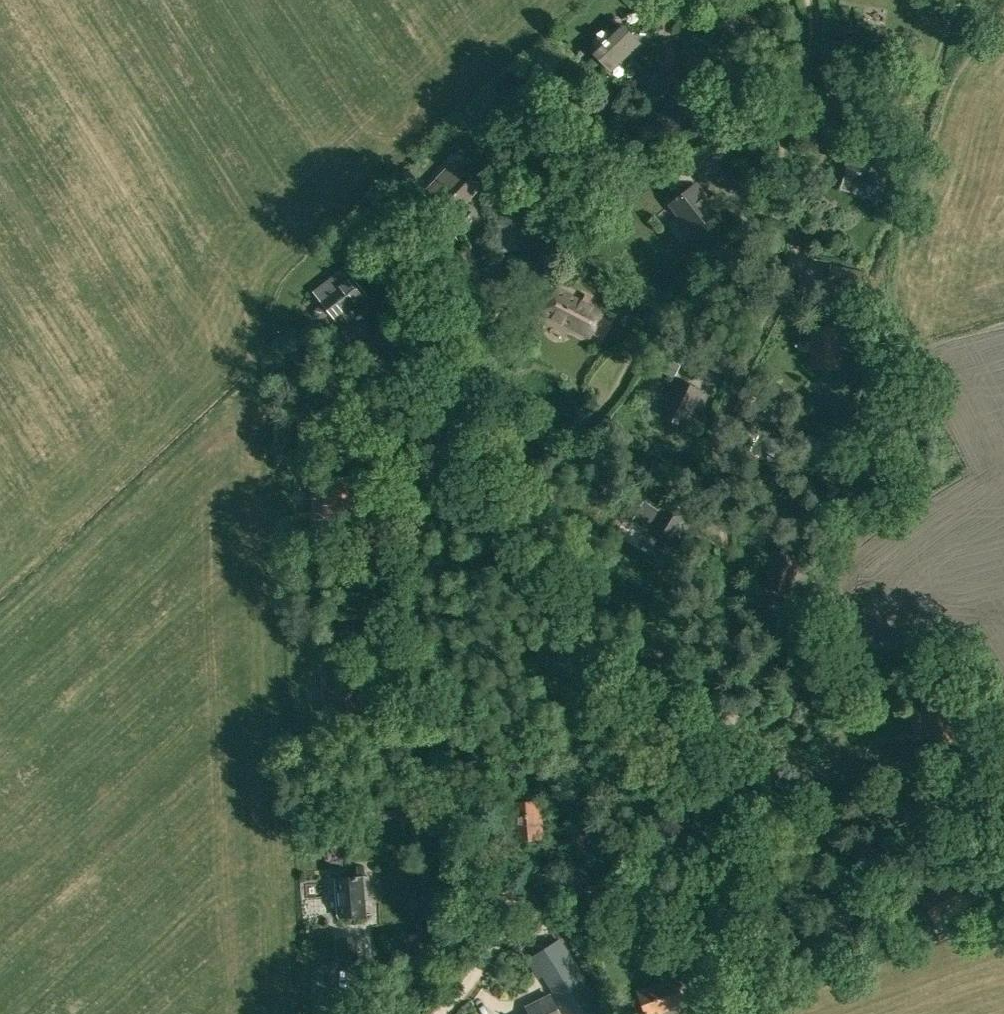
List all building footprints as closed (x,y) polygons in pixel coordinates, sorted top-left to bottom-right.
[(698,0),(672,0),(670,2),(682,15),(698,0)] [(611,70),(640,43),(624,25),(595,53),(611,70)] [(883,185),(890,160),(871,154),(870,158),(851,152),(845,174),(883,185)] [(661,167),(665,176),(685,168),(680,158),(661,167)] [(456,213),(482,184),(463,167),(437,195),(456,213)] [(693,229),(715,211),(694,184),(671,202),(693,229)] [(468,248),(454,256),(466,279),(481,271),(468,248)] [(336,318),(367,295),(352,275),(321,298),(336,318)] [(601,313),(556,289),(544,313),(589,336),(601,313)] [(839,328),(813,327),(812,365),(838,366),(839,328)] [(361,353),(343,329),(328,339),(347,364),(361,353)] [(343,401),(352,394),(340,379),(331,386),(343,401)] [(689,406),(697,389),(676,380),(660,416),(684,427),(692,408),(689,406)] [(348,476),(321,477),(312,477),(313,517),(323,516),(350,515),(348,476)] [(689,515),(666,501),(648,531),(667,543),(674,532),(678,534),(689,515)] [(798,590),(805,552),(780,547),(773,585),(798,590)] [(950,700),(922,708),(933,746),(958,739),(952,720),(955,719),(950,700)] [(306,770),(319,766),(316,756),(303,760),(306,770)] [(987,803),(990,813),(1003,807),(1003,795),(987,803)] [(529,841),(542,840),(539,801),(512,803),(515,838),(528,837),(529,841)] [(992,849),(1003,845),(1003,832),(988,837),(992,849)] [(574,857),(599,856),(598,833),(570,835),(571,845),(572,845),(574,857)] [(364,898),(365,898),(364,876),(363,865),(350,866),(351,878),(342,879),(343,893),(340,893),(341,916),(365,915),(364,898)] [(341,962),(359,961),(357,936),(340,937),(341,962)] [(529,961),(539,978),(543,976),(559,1002),(563,1000),(572,1013),(605,1013),(559,942),(529,961)] [(685,1004),(676,980),(639,994),(647,1013),(659,1013),(685,1004)] [(527,1008),(530,1013),(559,1013),(550,996),(527,1008)]
